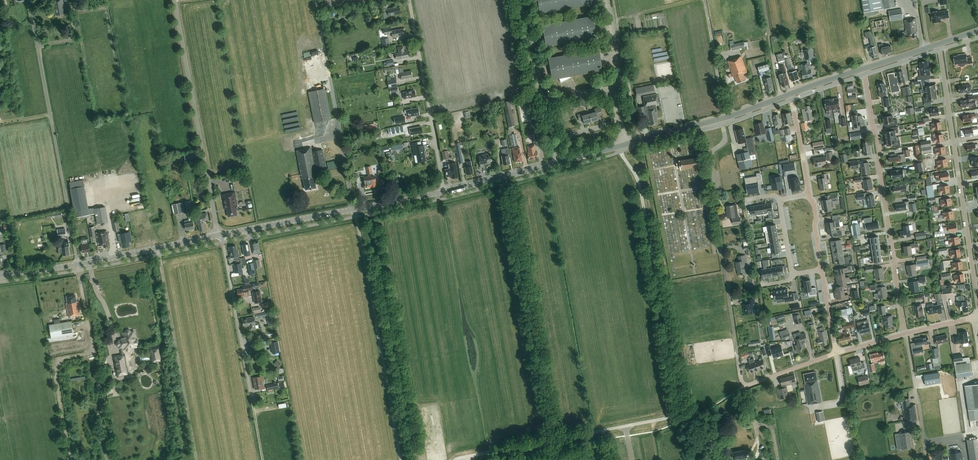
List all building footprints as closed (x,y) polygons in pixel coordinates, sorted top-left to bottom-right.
[(65,10),(63,0),(58,0),(52,1),(53,7),(54,6),(55,10),(56,16),(64,15),(64,11),(65,10)] [(540,13),(595,3),(594,0),(537,0),(540,13)] [(865,18),(870,18),(869,11),(875,10),(876,13),(879,13),(878,9),(895,7),(894,0),(883,0),(884,4),(883,4),(882,0),(862,0),(865,18)] [(384,8),(384,10),(383,10),(384,19),(389,18),(389,16),(400,14),(399,7),(387,9),(386,3),(377,5),(377,9),(384,8)] [(902,9),(889,11),(890,21),(903,19),(902,9)] [(948,11),(939,12),(939,11),(931,12),(933,23),(941,22),(940,18),(942,18),(949,17),(948,11)] [(593,16),(542,25),(546,46),(597,37),(593,16)] [(916,31),(918,31),(916,19),(904,20),(906,31),(902,32),(902,35),(906,35),(907,36),(912,35),(913,38),(917,37),(916,31)] [(885,26),(884,20),(875,21),(877,28),(885,26)] [(403,28),(392,31),(391,27),(383,28),(384,35),(392,33),(392,37),(404,35),(403,28)] [(381,39),(383,47),(390,45),(389,38),(381,39)] [(732,51),(742,48),(741,47),(744,46),(743,42),(740,43),(740,42),(734,44),(733,40),(730,41),(731,45),(730,45),(732,51)] [(875,43),(868,45),(870,53),(871,52),(872,58),(878,57),(875,46),(875,43)] [(883,47),(883,44),(879,45),(881,54),(885,53),(886,54),(888,53),(892,52),(890,45),(883,47)] [(395,53),(397,59),(408,57),(407,51),(404,51),(403,46),(398,47),(399,52),(395,53)] [(812,48),(804,50),(806,60),(814,58),(812,48)] [(598,49),(548,58),(552,80),(602,70),(598,49)] [(954,56),(955,64),(959,64),(960,66),(961,67),(964,66),(965,65),(965,64),(973,63),(972,57),(967,57),(966,54),(960,55),(954,56)] [(744,73),(747,72),(741,56),(728,61),(732,74),(731,74),(731,73),(728,74),(729,78),(732,77),(732,76),(733,76),(734,77),(735,76),(737,83),(746,80),(744,73)] [(786,63),(783,56),(777,58),(780,65),(786,63)] [(931,79),(930,75),(930,70),(931,70),(931,66),(928,66),(927,61),(919,62),(920,68),(919,68),(920,76),(917,76),(917,80),(931,79)] [(804,78),(812,76),(811,69),(810,69),(808,62),(801,64),(803,71),(802,71),(804,78)] [(768,63),(758,66),(760,72),(760,71),(762,70),(763,71),(770,70),(768,63)] [(779,75),(780,78),(782,86),(789,84),(786,73),(784,65),(779,66),(782,74),(779,75)] [(790,73),(789,73),(792,81),(799,79),(796,71),(795,71),(794,68),(789,70),(790,73)] [(400,79),(412,77),(411,71),(399,73),(400,79)] [(901,83),(905,82),(904,77),(904,78),(902,71),(896,72),(897,76),(895,77),(894,73),(888,74),(891,93),(900,91),(899,85),(902,85),(901,83)] [(771,84),(773,84),(771,77),(764,79),(768,92),(773,90),(771,84)] [(396,79),(387,80),(388,88),(397,86),(396,79)] [(926,93),(936,92),(935,85),(929,86),(928,79),(921,80),(922,89),(925,89),(926,93)] [(887,95),(886,93),(885,91),(887,90),(884,82),(877,84),(880,92),(879,92),(880,97),(887,95)] [(848,93),(857,91),(856,87),(854,88),(853,83),(846,84),(847,89),(848,93)] [(962,85),(962,86),(958,86),(959,93),(971,91),(970,84),(966,85),(962,85)] [(655,92),(653,85),(635,88),(637,96),(655,92)] [(308,92),(314,122),(331,119),(325,88),(308,92)] [(404,99),(416,97),(414,90),(403,92),(404,99)] [(937,98),(936,92),(926,93),(927,97),(924,98),(924,103),(932,102),(931,99),(937,98)] [(659,105),(658,102),(660,102),(660,101),(659,98),(659,97),(657,97),(656,94),(643,96),(643,97),(645,106),(637,107),(639,116),(645,115),(645,118),(647,117),(648,121),(649,121),(650,125),(658,124),(657,118),(658,118),(657,112),(656,106),(659,105)] [(969,100),(960,101),(961,108),(970,106),(970,108),(976,107),(975,100),(977,100),(977,95),(968,96),(969,100)] [(832,99),(833,110),(837,109),(838,113),(841,112),(839,98),(833,99),(833,98),(832,99)] [(833,110),(832,99),(830,99),(825,100),(827,114),(830,114),(830,110),(833,110)] [(515,126),(509,101),(503,102),(509,127),(515,126)] [(804,121),(814,119),(812,111),(811,111),(810,106),(805,106),(805,108),(802,109),(804,121)] [(595,112),(589,114),(591,122),(598,120),(597,116),(601,115),(599,107),(594,109),(595,112)] [(404,113),(406,113),(407,117),(419,114),(418,108),(404,111),(404,113)] [(851,112),(853,121),(863,120),(862,115),(858,116),(858,111),(851,112)] [(790,112),(789,112),(787,112),(787,113),(783,114),(785,124),(793,122),(790,112)] [(584,124),(591,122),(589,114),(582,116),(581,114),(577,115),(579,121),(583,120),(584,124)] [(775,126),(780,125),(782,125),(781,118),(780,118),(779,114),(774,115),(775,117),(773,117),(775,126)] [(976,117),(976,114),(963,116),(964,122),(972,121),(972,118),(976,117)] [(890,126),(898,125),(897,119),(893,120),(893,115),(882,117),(884,124),(889,123),(890,126)] [(864,125),(863,120),(853,121),(854,131),(860,130),(860,125),(864,125)] [(366,130),(377,128),(376,122),(365,124),(366,130)] [(757,136),(766,133),(765,129),(764,129),(763,122),(755,124),(757,131),(755,131),(757,136)] [(935,130),(942,129),(941,122),(934,123),(931,124),(932,130),(935,129),(935,130)] [(973,128),(973,129),(965,130),(966,137),(974,136),(976,135),(977,135),(977,126),(977,124),(972,125),(971,125),(972,128),(973,128)] [(388,129),(389,135),(404,132),(403,126),(388,129)] [(411,135),(422,132),(421,126),(409,129),(411,135)] [(774,140),(771,127),(766,128),(769,141),(774,140)] [(886,139),(896,137),(896,133),(898,132),(898,127),(890,128),(891,131),(885,132),(886,139)] [(746,138),(743,128),(735,130),(738,144),(746,142),(749,151),(737,154),(740,169),(753,166),(750,155),(756,154),(753,137),(746,138)] [(509,134),(511,147),(517,145),(515,133),(509,134)] [(897,141),(896,137),(886,139),(887,145),(893,144),(893,147),(901,146),(900,141),(897,141)] [(418,162),(426,161),(424,150),(425,150),(424,144),(421,145),(420,141),(412,143),(414,155),(416,155),(418,162)] [(823,141),(813,143),(814,149),(824,147),(823,141)] [(463,162),(459,142),(455,143),(459,163),(463,162)] [(863,143),(864,148),(863,148),(864,155),(872,154),(870,147),(869,142),(863,143)] [(537,151),(535,151),(534,145),(528,146),(530,152),(527,153),(529,160),(538,158),(537,151)] [(512,148),(514,155),(513,155),(515,162),(520,161),(520,162),(521,162),(522,161),(519,146),(512,148)] [(937,148),(934,148),(935,150),(935,155),(938,155),(945,154),(944,147),(937,148)] [(315,168),(326,166),(322,150),(312,152),(311,148),(296,151),(302,179),(303,179),(304,185),(305,190),(316,188),(315,183),(316,183),(314,177),(316,176),(315,168)] [(502,150),(503,156),(502,156),(501,156),(503,165),(504,166),(505,166),(505,164),(509,164),(510,164),(508,155),(510,155),(509,148),(502,150)] [(826,157),(825,156),(814,158),(815,166),(826,164),(826,160),(833,159),(832,152),(826,153),(827,157),(826,157)] [(848,161),(847,153),(840,154),(842,163),(848,161)] [(890,162),(895,161),(895,162),(901,161),(900,154),(896,155),(895,153),(890,154),(891,157),(889,157),(890,162)] [(485,164),(491,163),(489,156),(487,157),(486,154),(481,155),(481,156),(478,157),(480,167),(483,167),(483,163),(484,163),(485,164)] [(681,170),(700,166),(698,157),(679,160),(680,163),(677,163),(678,168),(680,167),(681,170)] [(946,159),(939,160),(936,161),(937,167),(940,166),(940,167),(947,166),(946,159)] [(869,162),(860,164),(859,164),(858,161),(850,163),(851,169),(859,168),(859,167),(861,166),(862,174),(870,173),(869,162)] [(794,170),(792,162),(783,164),(785,172),(794,170)] [(914,163),(916,172),(922,171),(921,162),(914,163)] [(447,164),(448,169),(445,170),(446,177),(451,176),(452,178),(458,177),(455,163),(447,164)] [(892,179),(904,177),(904,174),(907,173),(906,169),(903,170),(903,169),(891,171),(892,179)] [(941,180),(949,179),(948,172),(940,174),(940,173),(936,174),(936,177),(937,180),(941,180)] [(746,183),(747,193),(760,191),(758,184),(762,184),(761,173),(757,173),(757,176),(751,177),(752,182),(746,183)] [(822,174),(822,178),(819,179),(821,190),(829,189),(827,180),(829,179),(828,173),(822,174)] [(366,187),(372,186),(373,186),(374,186),(375,185),(376,185),(375,181),(375,176),(371,177),(370,176),(364,177),(364,180),(364,183),(365,183),(366,187)] [(771,179),(773,191),(783,189),(781,177),(771,179)] [(871,179),(861,180),(861,177),(855,178),(855,182),(863,181),(865,190),(873,189),(871,179)] [(794,192),(802,190),(801,186),(802,186),(801,182),(800,178),(791,180),(792,184),(793,184),(794,192)] [(900,193),(904,193),(907,192),(906,185),(903,185),(903,184),(899,184),(899,186),(896,186),(896,188),(894,188),(894,193),(900,192),(900,193)] [(949,185),(941,186),(938,187),(939,193),(942,193),(950,192),(949,185)] [(84,186),(70,189),(75,217),(95,214),(94,208),(88,209),(84,186)] [(222,195),(225,210),(227,209),(228,217),(237,215),(236,210),(238,210),(235,192),(222,195)] [(866,199),(868,206),(875,205),(874,195),(864,196),(864,193),(857,194),(858,200),(866,199)] [(825,196),(826,200),(822,200),(823,205),(824,205),(825,212),(832,210),(831,207),(832,207),(833,205),(833,201),(839,200),(838,194),(825,196)] [(944,206),(952,205),(951,198),(943,199),(940,200),(941,206),(944,206)] [(189,231),(193,230),(194,228),(193,220),(195,220),(191,200),(185,202),(189,220),(184,221),(186,230),(187,230),(189,231)] [(172,204),(174,215),(184,213),(182,202),(172,204)] [(733,224),(741,223),(740,218),(735,219),(735,217),(736,217),(734,205),(727,206),(728,212),(727,212),(728,218),(733,217),(733,224)] [(94,208),(97,223),(108,221),(105,206),(94,208)] [(946,218),(946,219),(954,218),(953,211),(945,212),(942,212),(943,219),(946,218)] [(204,222),(209,220),(207,213),(195,216),(197,224),(198,224),(199,231),(205,230),(204,222)] [(871,217),(864,218),(865,224),(867,223),(868,229),(871,229),(873,230),(874,229),(875,228),(879,227),(878,222),(874,222),(872,222),(871,217)] [(826,223),(827,228),(836,227),(840,226),(839,218),(833,219),(833,222),(826,223)] [(853,235),(861,234),(859,223),(852,225),(851,225),(853,235)] [(911,236),(910,235),(912,235),(911,230),(910,230),(909,225),(903,226),(904,231),(900,232),(901,238),(911,236)] [(836,230),(836,227),(827,228),(828,234),(835,233),(836,237),(843,236),(842,231),(840,232),(840,230),(836,230)] [(65,228),(57,229),(58,237),(66,236),(65,228)] [(107,241),(109,241),(107,231),(97,233),(96,233),(98,246),(103,245),(104,248),(108,247),(107,241)] [(129,242),(132,241),(131,236),(129,237),(128,232),(118,234),(119,242),(121,242),(122,248),(130,246),(129,242)] [(69,254),(68,246),(69,246),(68,241),(60,242),(61,247),(59,247),(58,249),(59,251),(60,252),(62,252),(63,255),(69,254)] [(254,254),(260,253),(259,250),(260,250),(258,241),(251,243),(253,252),(254,254)] [(82,253),(90,251),(89,243),(81,244),(82,253)] [(244,256),(250,255),(248,243),(242,245),(244,256)] [(918,243),(915,243),(910,244),(910,246),(904,247),(905,255),(912,254),(911,248),(918,247),(918,243)] [(231,258),(235,257),(235,261),(239,260),(239,256),(238,251),(237,251),(235,246),(228,247),(231,258)] [(881,254),(873,256),(869,256),(869,259),(874,258),(874,263),(882,262),(881,254)] [(738,275),(746,273),(745,263),(746,262),(745,255),(738,256),(739,261),(736,262),(736,267),(737,267),(738,275)] [(927,260),(926,259),(917,261),(916,261),(917,264),(907,265),(907,270),(908,269),(909,276),(916,274),(915,267),(929,265),(928,259),(927,260)] [(254,268),(255,268),(253,260),(253,263),(247,264),(249,275),(255,274),(254,268)] [(955,269),(956,269),(963,268),(962,261),(954,263),(954,262),(952,263),(952,269),(955,269)] [(243,275),(243,274),(242,271),(242,272),(241,263),(233,264),(235,273),(234,273),(235,276),(243,275)] [(847,266),(848,267),(835,269),(836,276),(845,275),(844,271),(851,269),(851,266),(847,266)] [(883,268),(873,269),(872,266),(866,267),(866,272),(874,270),(876,280),(884,279),(883,272),(884,272),(883,268)] [(912,292),(919,291),(918,283),(920,283),(926,282),(925,277),(919,278),(919,281),(918,281),(909,282),(910,286),(911,286),(912,292)] [(803,288),(804,293),(808,292),(809,296),(817,295),(816,287),(812,288),(810,280),(803,281),(804,287),(803,288)] [(242,286),(243,288),(237,289),(238,296),(243,295),(243,297),(249,296),(248,290),(251,290),(250,284),(242,286)] [(852,287),(851,284),(847,285),(837,287),(834,287),(835,292),(844,291),(844,288),(852,287)] [(875,298),(879,298),(887,297),(886,286),(877,288),(878,293),(875,294),(875,298)] [(784,298),(785,302),(795,300),(794,293),(789,294),(788,289),(774,291),(774,293),(773,293),(774,298),(775,298),(776,300),(784,298)] [(252,292),(254,303),(262,302),(260,291),(252,292)] [(844,291),(835,292),(836,299),(849,297),(848,294),(845,295),(844,291)] [(68,317),(80,315),(78,301),(76,302),(75,295),(66,297),(67,303),(66,303),(67,310),(68,313),(67,313),(68,317)] [(967,300),(966,296),(964,297),(963,295),(959,296),(959,301),(957,302),(958,307),(962,306),(963,312),(969,311),(968,305),(968,304),(968,302),(967,302),(967,300)] [(744,314),(753,313),(752,307),(755,306),(754,298),(747,299),(748,303),(743,304),(744,314)] [(929,314),(938,312),(939,314),(942,313),(940,304),(934,306),(934,303),(926,305),(929,314)] [(916,317),(924,315),(922,304),(913,305),(914,313),(915,312),(916,317)] [(862,310),(863,316),(870,314),(869,306),(864,308),(864,310),(862,310)] [(266,316),(268,326),(274,325),(271,308),(267,309),(267,312),(256,314),(257,318),(266,316)] [(841,316),(844,329),(856,327),(853,313),(841,316)] [(800,314),(794,316),(796,324),(802,322),(800,314)] [(883,317),(884,319),(881,320),(882,324),(885,324),(886,328),(893,327),(892,320),(893,319),(892,315),(883,317)] [(256,329),(255,325),(254,317),(242,319),(243,327),(249,326),(250,330),(256,329)] [(54,320),(55,324),(49,325),(51,338),(73,334),(71,321),(60,323),(59,319),(54,320)] [(858,325),(860,334),(871,331),(868,322),(868,320),(857,323),(858,325)] [(126,349),(126,350),(127,351),(128,351),(129,351),(130,350),(131,349),(130,348),(136,347),(136,345),(137,344),(138,343),(138,342),(138,341),(136,340),(135,340),(134,331),(130,332),(130,331),(129,330),(127,330),(126,330),(125,331),(125,333),(122,333),(123,338),(121,339),(121,340),(119,340),(119,341),(118,342),(117,343),(116,344),(117,345),(118,346),(119,346),(119,348),(120,348),(121,355),(114,356),(118,376),(127,374),(124,355),(123,355),(122,348),(125,347),(125,349),(126,349)] [(782,340),(786,339),(791,337),(788,330),(780,333),(782,340)] [(826,330),(819,331),(820,340),(818,341),(818,344),(822,343),(823,345),(827,345),(826,339),(828,339),(826,330)] [(846,331),(838,333),(840,341),(851,339),(849,333),(847,334),(846,331)] [(961,343),(968,342),(967,331),(959,332),(959,336),(953,337),(954,344),(960,343),(961,343)] [(795,340),(797,345),(795,346),(797,351),(799,352),(801,351),(801,350),(801,349),(806,347),(804,341),(807,340),(805,333),(801,334),(802,337),(795,340)] [(936,337),(937,344),(948,341),(946,334),(936,337)] [(916,345),(917,347),(913,348),(914,348),(914,353),(915,354),(924,352),(922,344),(925,344),(925,345),(929,344),(927,337),(915,339),(916,345)] [(280,352),(278,340),(270,342),(272,353),(280,352)] [(773,358),(784,355),(781,346),(771,349),(773,358)] [(256,356),(262,354),(261,347),(257,347),(257,348),(255,348),(248,349),(250,356),(253,355),(253,356),(255,356),(255,355),(256,355),(256,356)] [(161,361),(159,348),(150,349),(152,363),(161,361)] [(937,348),(931,349),(934,369),(941,368),(940,362),(939,363),(937,348)] [(885,362),(884,358),(883,352),(878,353),(878,352),(870,354),(872,362),(879,361),(879,363),(885,362)] [(953,356),(955,365),(970,362),(969,358),(963,359),(962,354),(953,356)] [(760,370),(766,368),(763,359),(762,357),(760,358),(761,360),(757,362),(760,370)] [(852,367),(856,366),(857,369),(861,368),(865,367),(864,362),(861,363),(860,357),(850,360),(852,367)] [(754,358),(751,359),(755,371),(760,370),(757,362),(755,362),(754,358)] [(755,371),(751,359),(748,360),(750,364),(747,365),(750,373),(755,371)] [(970,362),(955,365),(957,377),(974,374),(971,362),(970,362)] [(804,374),(806,384),(804,384),(808,404),(821,402),(816,372),(804,374)] [(940,382),(939,373),(924,375),(926,385),(940,382)] [(777,390),(779,400),(789,397),(786,386),(790,385),(791,386),(793,385),(793,384),(796,383),(794,375),(780,379),(783,388),(777,390)] [(870,383),(868,375),(862,376),(862,379),(859,380),(860,385),(870,383)] [(263,380),(264,380),(263,376),(253,378),(255,389),(264,388),(263,380)] [(283,387),(282,382),(266,385),(267,390),(268,390),(269,392),(273,391),(273,389),(283,387)] [(965,386),(970,421),(977,420),(977,384),(965,386)] [(904,400),(900,401),(900,405),(903,404),(905,422),(918,420),(916,405),(916,404),(910,405),(909,398),(904,399),(904,400)] [(823,411),(816,413),(818,422),(825,421),(823,411)] [(899,433),(902,449),(914,447),(911,431),(903,433),(903,431),(900,432),(900,433),(899,433)] [(967,440),(970,459),(977,459),(977,438),(967,440)] [(739,458),(739,459),(746,459),(746,457),(747,457),(745,450),(733,452),(734,459),(739,458)] [(950,454),(951,459),(962,459),(961,452),(955,453),(950,454)]
